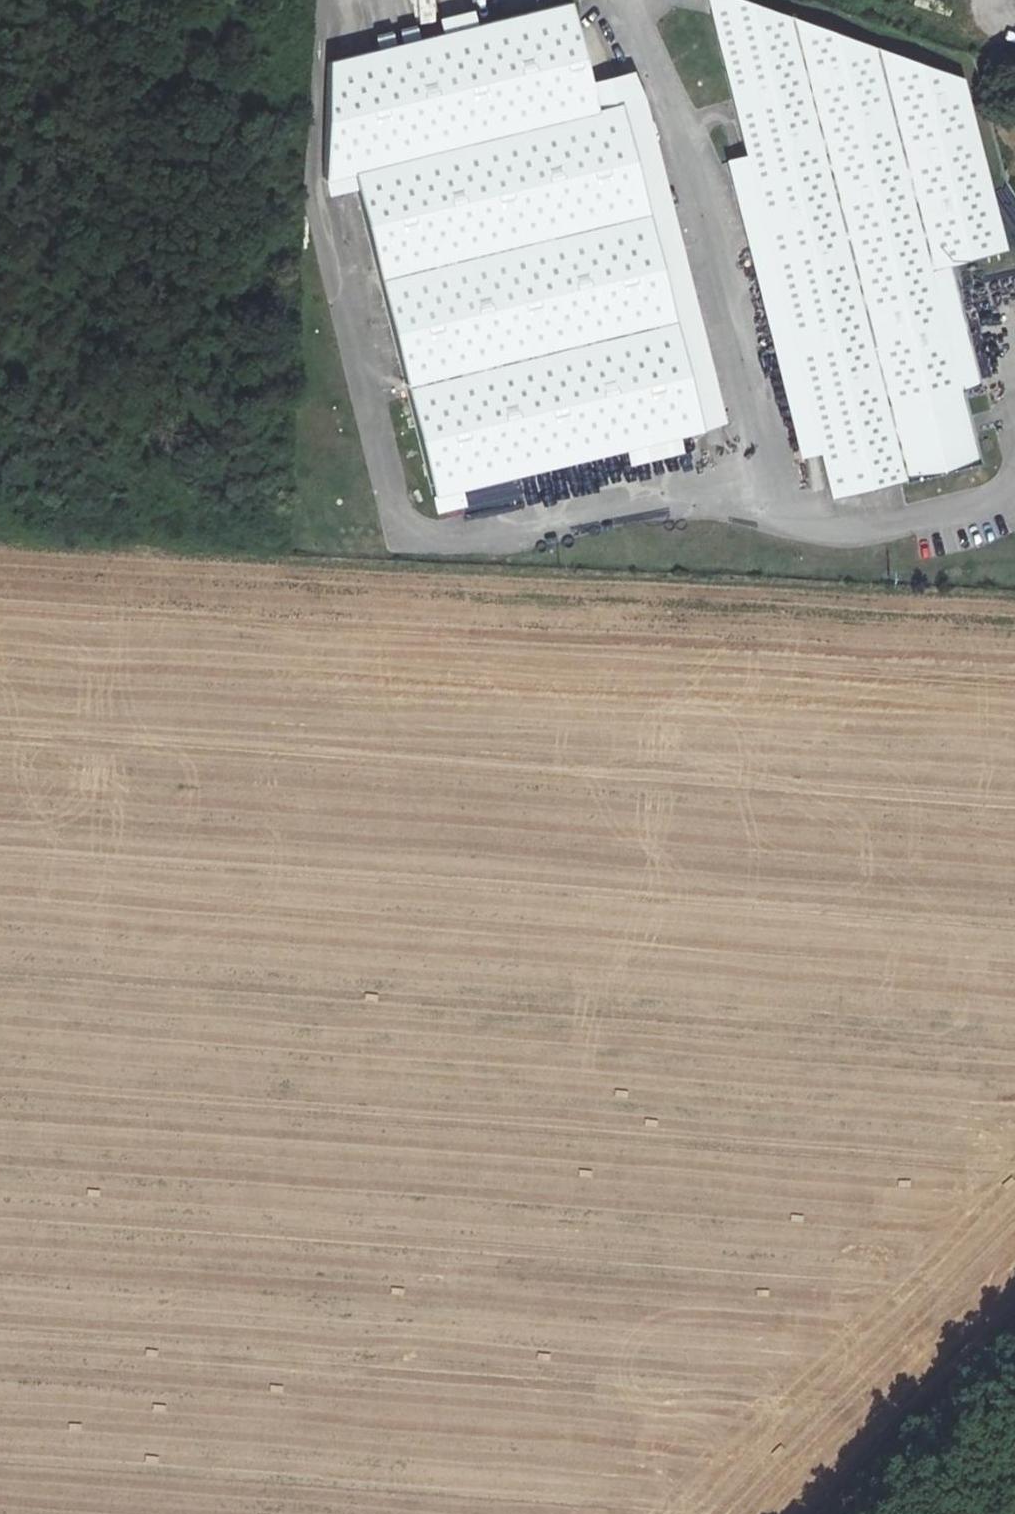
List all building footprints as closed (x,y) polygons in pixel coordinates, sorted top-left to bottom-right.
[(419,34),(436,33),(434,0),(417,0),(419,34)] [(839,494),(984,457),(963,382),(929,261),(952,253),(1002,236),(956,70),(808,21),(749,0),(706,0),(839,494)] [(555,8),(321,77),(327,192),(353,187),(438,509),(706,431),(616,106),(587,115),(555,8)] [(986,377),(952,253),(929,261),(963,382),(986,377)]
